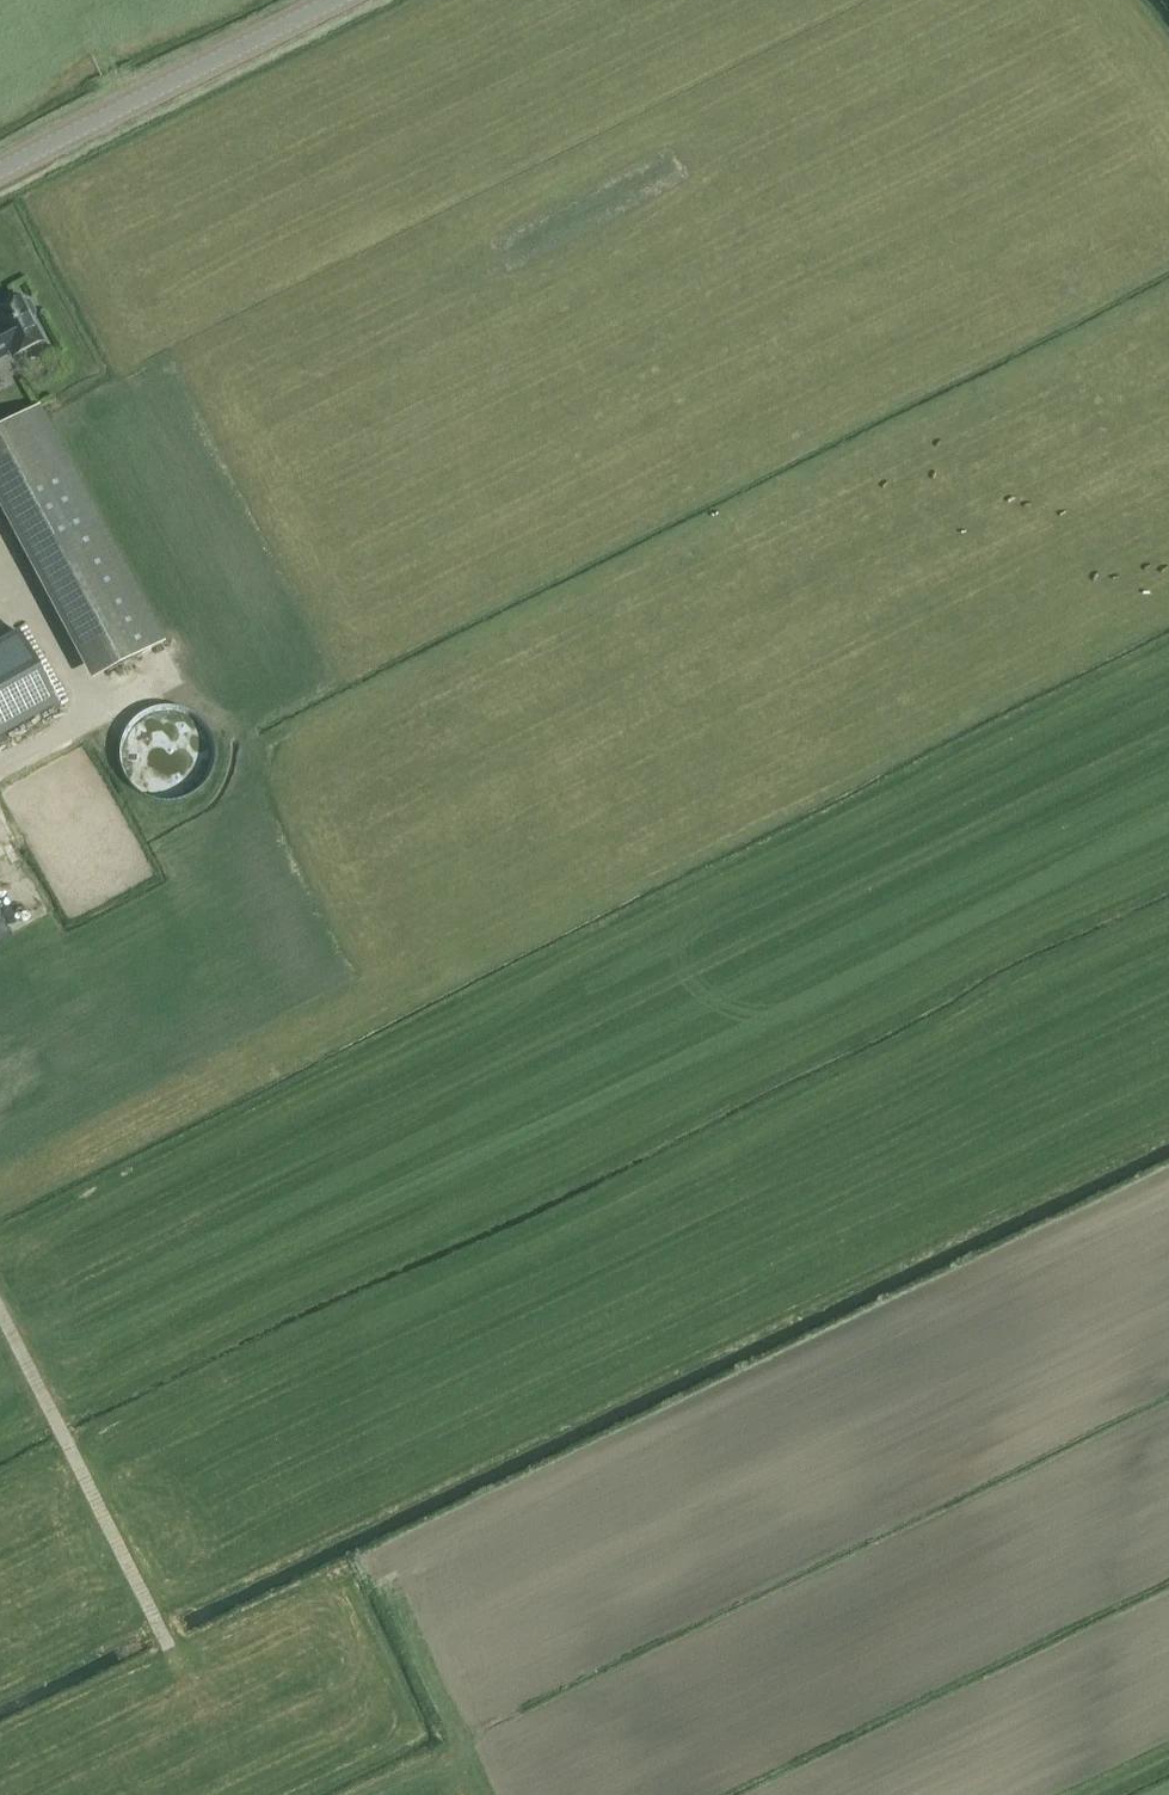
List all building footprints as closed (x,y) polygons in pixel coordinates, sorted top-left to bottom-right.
[(20,301),(18,297),(0,307),(0,357),(38,337),(29,319),(33,317),(35,313),(29,301),(23,299),(20,301)] [(34,407),(0,425),(0,493),(33,556),(42,552),(104,671),(159,642),(34,407)] [(0,640),(0,737),(59,703),(18,630),(0,640)] [(0,856),(0,875),(19,869),(13,852),(0,856)] [(0,899),(0,911),(4,918),(27,904),(17,888),(0,899)]
